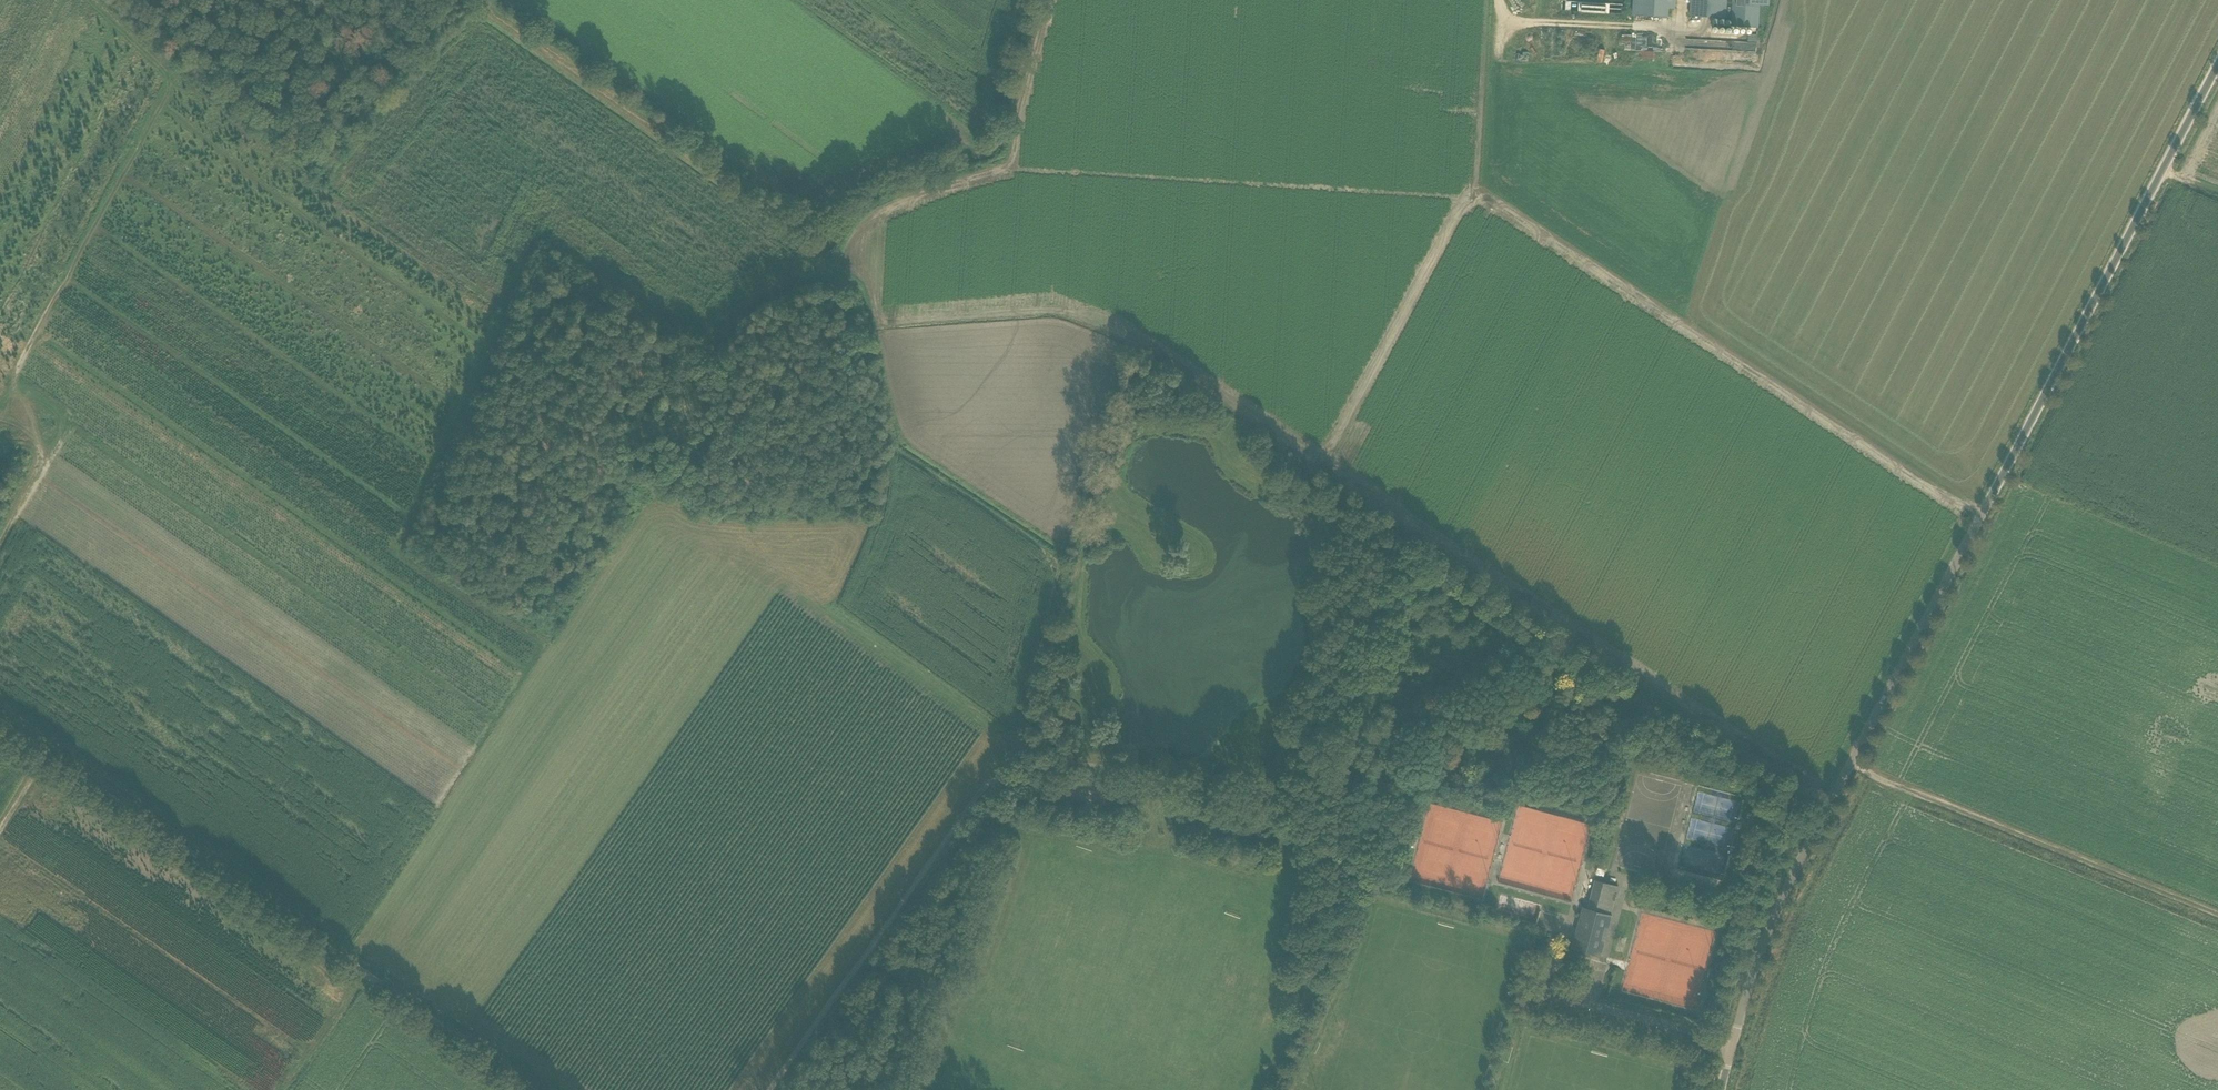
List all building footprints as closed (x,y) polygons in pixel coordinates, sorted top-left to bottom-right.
[(1633,15),(1668,17),(1669,8),(1676,8),(1677,0),(1634,0),(1634,6),(1633,15)] [(1690,15),(1732,19),(1732,26),(1758,28),(1760,5),(1770,6),(1770,3),(1770,0),(1691,0),(1690,15)] [(1617,34),(1618,49),(1633,48),(1632,33),(1617,34)] [(1568,839),(1565,853),(1558,852),(1555,864),(1563,866),(1563,870),(1572,872),(1578,876),(1591,824),(1588,822),(1523,806),(1522,810),(1516,821),(1528,824),(1527,828),(1532,831),(1534,826),(1539,828),(1545,817),(1542,828),(1544,824),(1547,813),(1549,814),(1561,817),(1557,832),(1568,839)] [(1618,886),(1602,882),(1596,904),(1590,902),(1588,908),(1582,907),(1571,949),(1601,956),(1612,916),(1610,915),(1618,886)]
